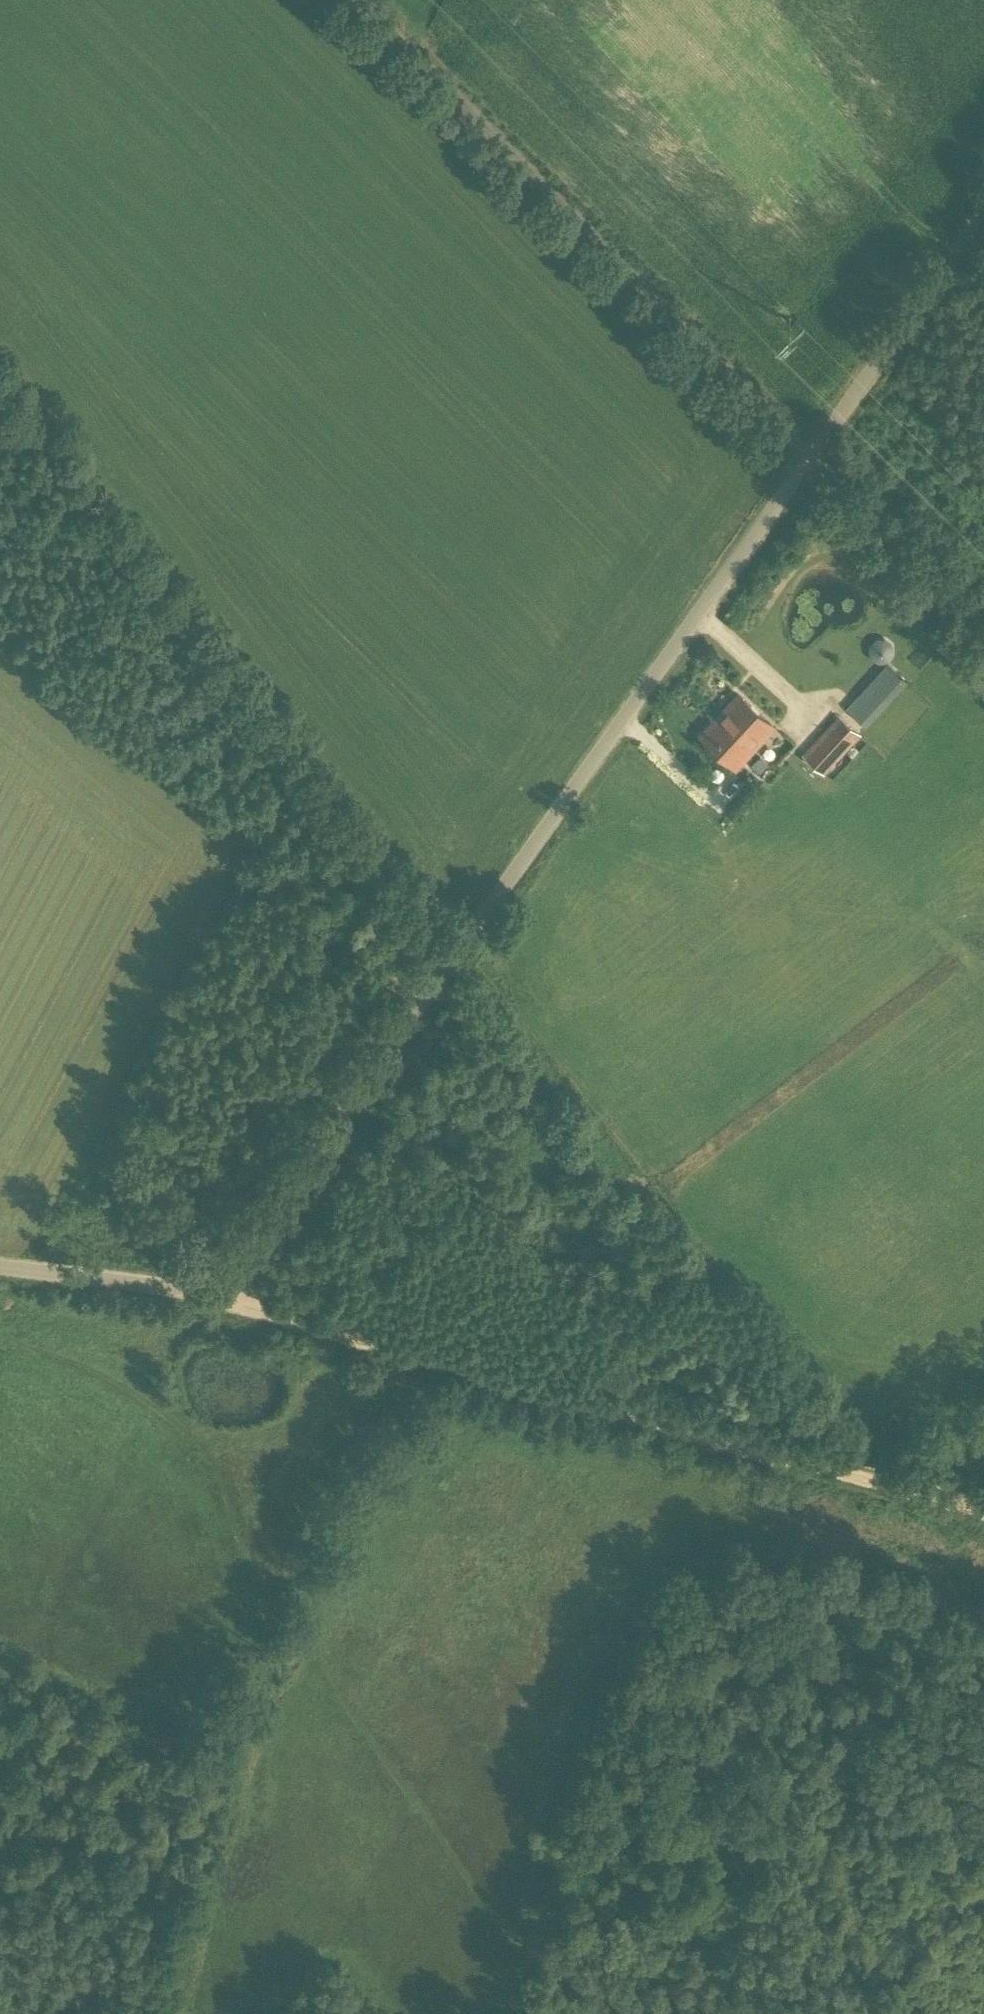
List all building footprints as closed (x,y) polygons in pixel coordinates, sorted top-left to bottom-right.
[(887,663),(846,708),(866,727),(907,681),(887,663)] [(698,734),(736,769),(776,725),(738,691),(698,734)] [(839,713),(802,754),(824,774),(862,734),(839,713)]
